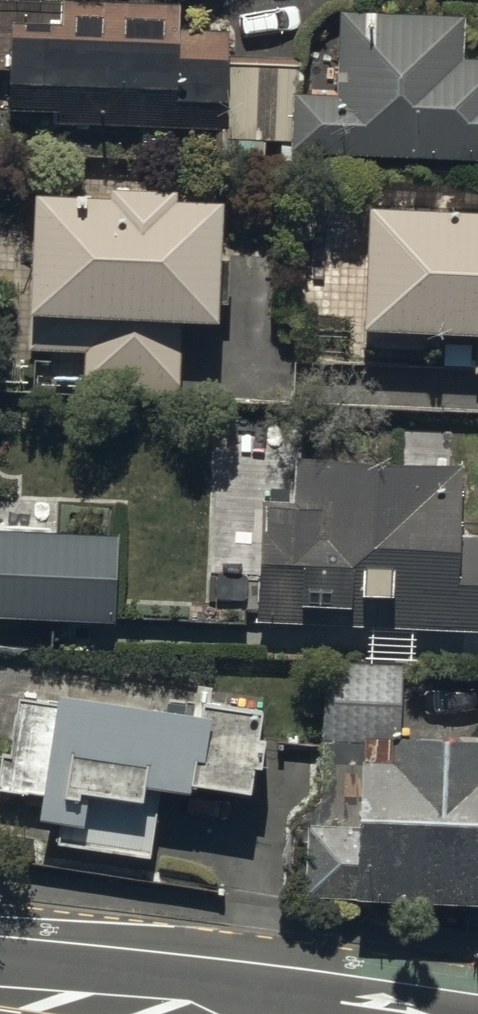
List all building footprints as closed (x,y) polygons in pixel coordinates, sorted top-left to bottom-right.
[(6,122),(57,122),(57,133),(220,133),(220,163),(264,163),(264,147),(287,147),(287,101),(294,101),(294,87),(302,87),(302,76),(294,76),(294,62),(226,62),(226,37),(175,37),(175,7),(59,7),(59,14),(0,14),(0,79),(6,79),(6,122)] [(287,162),(477,167),(477,71),(460,71),(462,24),(338,20),(336,104),(328,103),(329,90),(307,89),(307,102),(289,102),(287,162)] [(32,207),(26,359),(81,361),(80,399),(177,402),(179,337),(215,337),(220,214),(175,213),(176,204),(109,202),(109,210),(32,207)] [(367,219),(362,345),(474,349),(473,380),(477,380),(477,223),(367,219)] [(253,628),(477,638),(477,542),(456,541),(459,471),(294,464),(292,509),(259,507),(253,628)] [(0,534),(0,626),(117,629),(119,537),(0,534)] [(323,670),(324,748),(402,747),(401,669),(323,670)] [(40,804),(36,833),(56,836),(54,853),(147,867),(156,806),(189,810),(190,802),(245,810),(250,781),(256,782),(260,756),(252,755),(256,727),(198,718),(195,734),(162,729),(163,721),(128,716),(127,722),(18,706),(11,753),(0,752),(0,798),(40,804)] [(308,829),(306,903),(353,905),(352,915),(477,919),(477,755),(389,752),(388,777),(357,776),(356,830),(308,829)]
